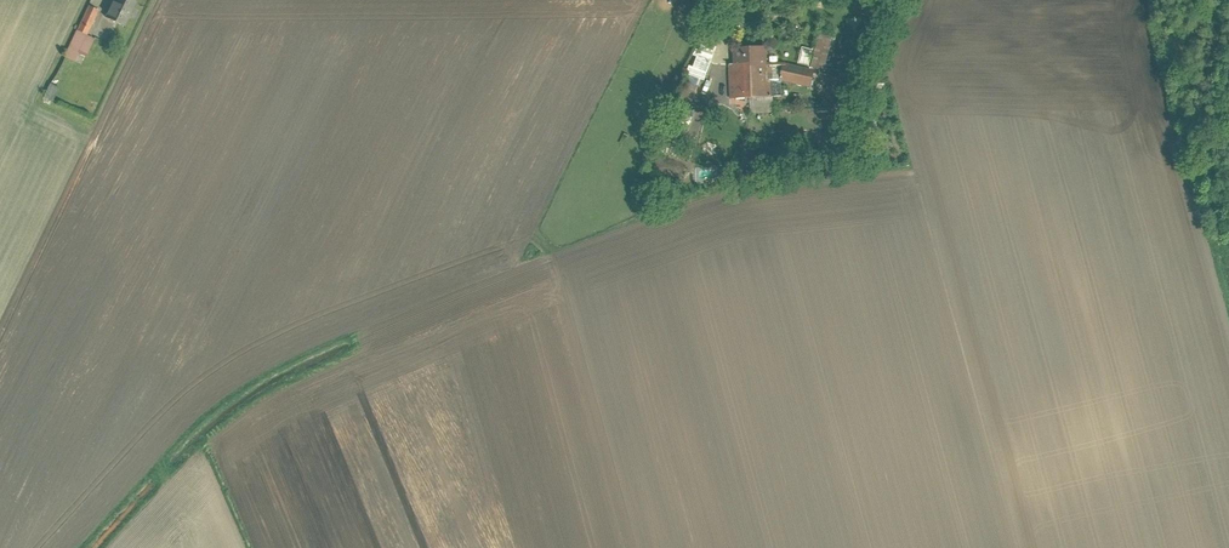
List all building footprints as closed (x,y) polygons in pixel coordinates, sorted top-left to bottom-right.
[(129,0),(111,0),(102,20),(122,29),(135,3),(129,0)] [(97,11),(87,6),(63,58),(74,64),(78,55),(84,58),(93,40),(85,36),(97,11)] [(808,63),(823,67),(830,33),(816,30),(808,63)] [(769,98),(766,47),(731,49),(732,65),(727,66),(730,101),(769,98)] [(797,63),(806,65),(809,49),(800,47),(797,63)] [(693,55),(682,79),(695,86),(707,62),(693,55)] [(809,65),(777,65),(777,83),(809,82),(809,65)] [(58,89),(48,84),(42,98),(51,102),(58,89)] [(683,135),(690,110),(672,106),(665,130),(683,135)]
